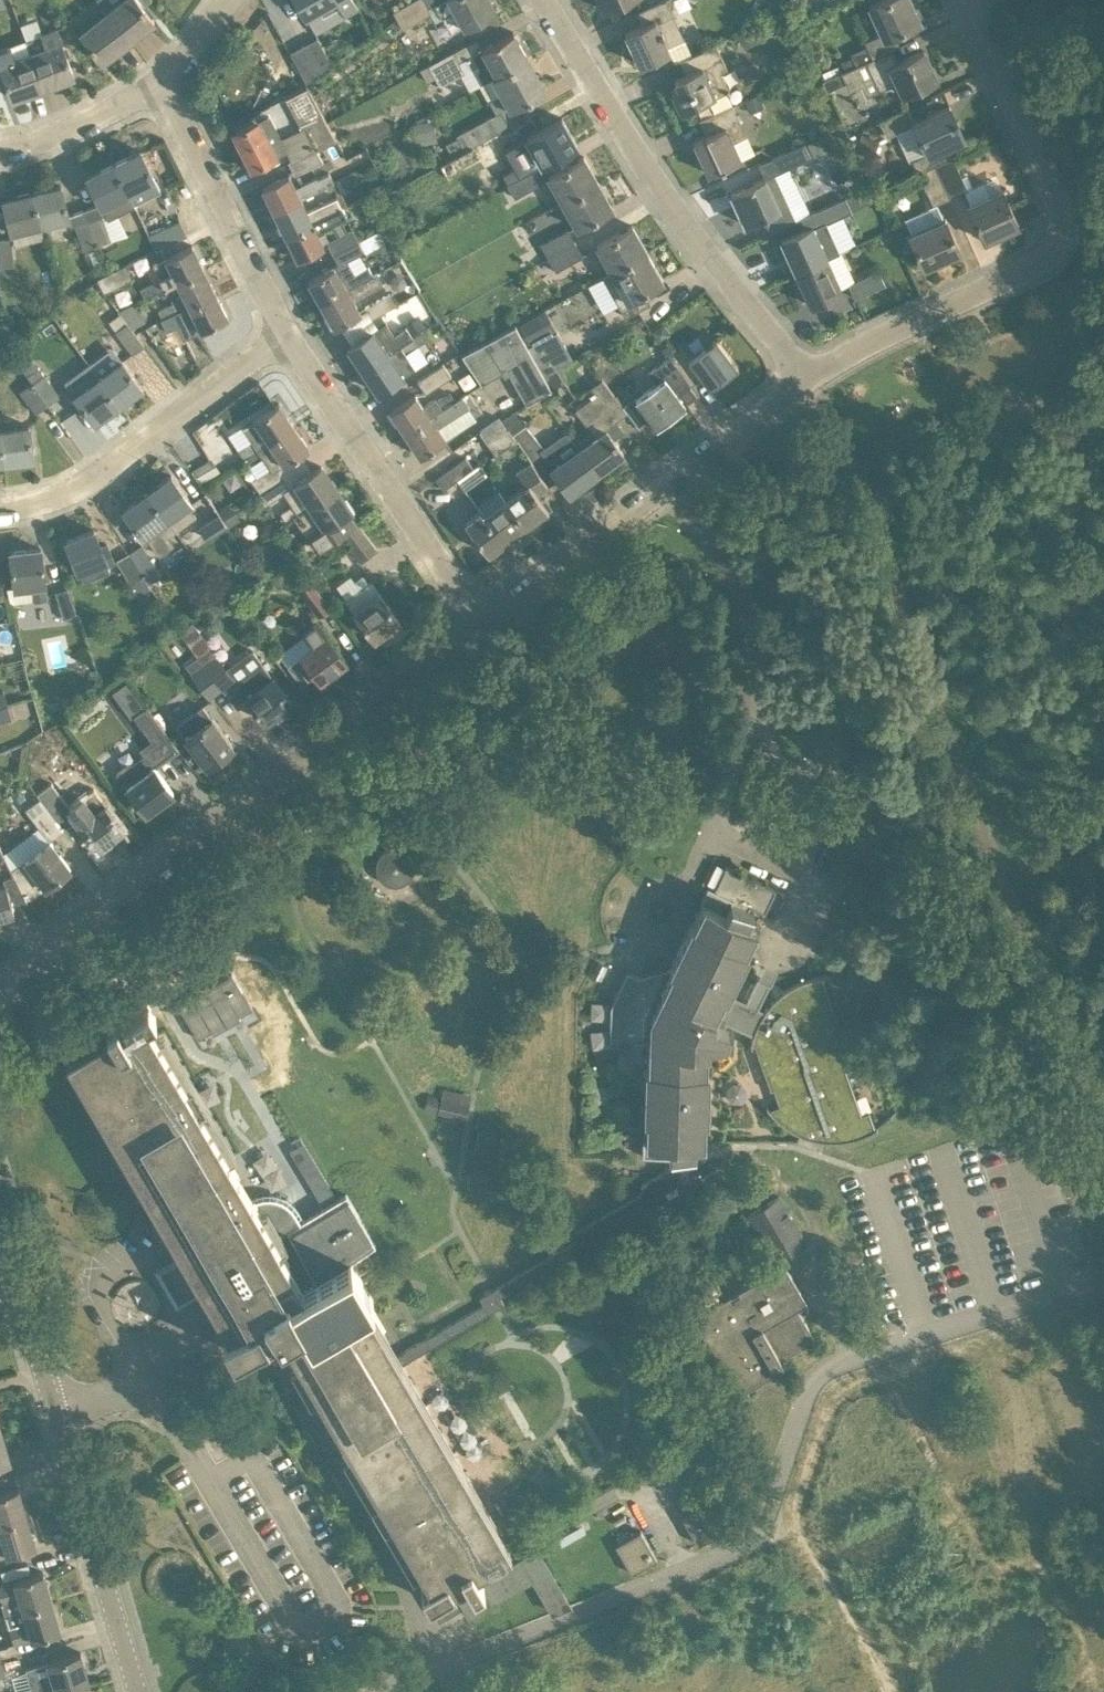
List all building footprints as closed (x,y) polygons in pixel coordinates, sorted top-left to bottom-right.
[(128,39),(154,19),(138,0),(116,0),(105,9),(104,10),(128,39)] [(306,17),(319,10),(323,16),(339,7),(344,16),(358,9),(353,0),(296,0),(306,17)] [(428,7),(424,0),(412,0),(392,11),(402,28),(431,12),(428,7)] [(435,4),(441,14),(452,8),(463,28),(495,10),(489,0),(442,0),(435,4)] [(604,11),(627,0),(599,0),(604,11)] [(666,0),(664,0),(640,11),(646,24),(625,34),(639,65),(672,50),(670,46),(685,39),(666,0)] [(892,49),(899,46),(894,34),(920,22),(910,0),(883,0),(867,7),(879,34),(864,41),(866,45),(850,53),(852,57),(842,61),(845,70),(846,70),(892,49)] [(103,60),(128,39),(104,10),(79,30),(103,60)] [(29,50),(43,87),(74,75),(62,44),(72,41),(65,23),(24,38),(29,50)] [(738,34),(744,48),(756,42),(750,28),(738,34)] [(480,50),(479,49),(466,57),(481,83),(527,58),(513,32),(480,50)] [(302,46),(318,75),(331,65),(317,38),(302,46)] [(29,50),(15,55),(10,43),(0,47),(0,65),(13,99),(43,87),(29,50)] [(671,91),(680,112),(728,89),(720,72),(726,69),(715,45),(688,57),(694,70),(674,80),(678,88),(671,91)] [(306,84),(318,75),(302,46),(290,53),(306,84)] [(459,61),(466,57),(460,46),(419,69),(426,80),(435,75),(440,84),(441,85),(460,74),(465,72),(459,61)] [(846,70),(845,70),(839,72),(840,73),(845,84),(848,90),(872,79),(878,91),(894,83),(900,95),(936,79),(923,51),(898,62),(892,49),(846,70)] [(465,153),(501,133),(499,130),(517,120),(511,110),(545,91),(527,58),(481,83),(480,84),(480,85),(491,78),(499,94),(488,100),(495,112),(455,134),(457,136),(445,143),(451,153),(462,147),(465,153)] [(845,84),(840,73),(822,82),(827,92),(845,84)] [(316,147),(317,148),(334,139),(306,85),(253,112),(256,119),(234,130),(252,167),(286,151),(291,160),(316,147)] [(744,100),(750,114),(764,107),(758,94),(744,100)] [(732,105),(712,114),(698,120),(705,136),(693,141),(709,174),(742,159),(734,142),(747,136),(732,105)] [(949,106),(914,122),(914,123),(929,155),(913,163),(918,174),(935,166),(952,158),(952,157),(949,158),(944,148),(964,139),(949,106)] [(908,110),(888,119),(880,123),(886,136),(894,132),(914,123),(914,122),(908,110)] [(507,185),(535,169),(538,167),(577,145),(562,118),(526,138),(532,149),(515,159),(501,133),(465,153),(440,166),(447,179),(478,163),(493,191),(507,184),(507,185)] [(414,146),(437,142),(433,120),(410,124),(414,146)] [(834,147),(828,133),(807,142),(813,157),(834,147)] [(875,155),(880,139),(861,134),(856,149),(875,155)] [(811,157),(804,142),(758,163),(765,177),(730,193),(745,225),(764,217),(770,230),(794,219),(788,205),(803,199),(789,167),(811,157)] [(322,159),(317,148),(316,147),(291,160),(288,162),(293,172),(294,172),(295,173),(296,173),(322,159)] [(132,202),(133,202),(159,189),(140,151),(113,164),(132,202)] [(561,203),(598,182),(583,156),(546,177),(561,203)] [(952,158),(935,166),(949,198),(967,190),(952,158)] [(87,177),(100,204),(107,218),(134,205),(133,202),(132,202),(113,164),(87,177)] [(932,205),(949,198),(935,166),(918,174),(932,205)] [(535,169),(507,185),(514,198),(542,183),(535,169)] [(274,211),(302,198),(301,197),(333,181),(328,172),(317,177),(316,175),(295,185),(290,174),(262,187),(274,211)] [(598,182),(561,203),(575,229),(612,208),(598,182)] [(382,183),(368,190),(374,201),(388,193),(382,183)] [(97,245),(84,210),(68,215),(61,186),(32,193),(40,226),(43,225),(63,221),(68,219),(70,227),(74,226),(83,250),(97,245)] [(875,199),(869,186),(858,191),(864,204),(875,199)] [(1018,225),(1002,189),(967,204),(984,241),(1018,225)] [(3,200),(11,233),(40,226),(32,193),(3,200)] [(169,193),(162,196),(170,213),(177,210),(169,193)] [(285,236),(343,207),(343,206),(341,207),(336,196),(308,210),(302,198),(274,211),(285,236)] [(796,273),(827,259),(826,257),(839,251),(826,222),(851,211),(845,197),(815,211),(820,224),(813,228),(812,226),(781,240),(796,273)] [(84,210),(97,245),(112,240),(100,204),(84,210)] [(343,207),(285,236),(297,260),(325,246),(319,232),(334,225),(333,222),(347,215),(343,207)] [(960,252),(944,217),(906,234),(912,249),(915,248),(924,268),(960,252)] [(187,234),(180,220),(148,235),(155,250),(187,234)] [(334,254),(360,240),(353,226),(327,240),(334,254)] [(610,272),(646,252),(632,226),(596,246),(610,272)] [(549,259),(576,244),(568,229),(541,243),(549,259)] [(912,249),(906,234),(902,236),(908,251),(912,249)] [(13,265),(10,237),(0,238),(0,266),(13,265)] [(373,275),(372,274),(368,266),(355,273),(348,260),(365,251),(360,240),(334,254),(339,263),(308,281),(321,304),(373,275)] [(576,244),(549,259),(555,270),(582,255),(576,244)] [(176,283),(204,269),(192,245),(153,265),(159,277),(140,287),(145,297),(176,282),(176,283)] [(646,252),(610,272),(620,288),(611,293),(625,317),(643,307),(636,296),(663,281),(646,252)] [(827,259),(796,273),(811,306),(842,291),(827,259)] [(125,264),(97,278),(104,291),(131,278),(125,264)] [(158,309),(162,318),(163,319),(216,293),(204,269),(176,283),(182,295),(172,300),(173,302),(158,309)] [(848,283),(854,297),(884,283),(878,269),(848,283)] [(373,275),(321,304),(335,328),(362,312),(355,299),(383,283),(383,282),(378,272),(377,271),(372,274),(373,275)] [(163,319),(162,320),(165,327),(167,330),(178,324),(184,337),(200,329),(201,330),(227,317),(216,293),(163,319)] [(389,293),(365,306),(371,317),(395,304),(394,302),(390,295),(389,293)] [(132,328),(120,313),(109,321),(116,330),(115,331),(132,353),(144,344),(132,328)] [(528,346),(549,333),(539,315),(517,328),(523,337),(528,346)] [(408,324),(414,332),(424,324),(419,317),(408,324)] [(363,370),(389,353),(413,337),(407,329),(405,326),(394,334),(385,323),(373,331),(348,348),(363,370)] [(662,323),(651,331),(659,342),(664,338),(666,328),(662,323)] [(543,374),(528,346),(517,328),(515,325),(463,355),(481,383),(502,371),(505,376),(510,374),(526,403),(551,388),(543,374)] [(528,346),(543,374),(556,367),(572,358),(556,330),(549,333),(528,346)] [(421,331),(413,337),(417,344),(426,338),(421,331)] [(404,352),(417,344),(413,337),(389,353),(363,370),(378,393),(414,368),(407,356),(404,352)] [(669,356),(691,385),(701,377),(709,388),(738,367),(716,339),(690,359),(681,347),(669,356)] [(677,395),(691,385),(669,356),(649,371),(655,380),(622,405),(627,412),(627,413),(639,429),(651,420),(656,427),(685,406),(677,395)] [(142,387),(121,359),(97,377),(118,405),(142,387)] [(442,363),(417,379),(425,392),(450,376),(442,363)] [(94,423),(118,405),(97,377),(88,364),(64,382),(94,423)] [(31,383),(48,405),(60,396),(43,374),(44,373),(38,366),(28,375),(33,381),(31,383)] [(556,367),(543,374),(551,388),(563,381),(556,367)] [(627,412),(622,405),(601,378),(587,389),(592,396),(574,409),(594,436),(578,449),(596,473),(623,452),(614,440),(624,432),(616,421),(627,413),(627,412)] [(36,414),(48,405),(31,383),(20,392),(36,414)] [(456,400),(456,399),(451,391),(437,400),(434,397),(424,405),(416,394),(390,411),(405,434),(456,400)] [(456,400),(405,434),(420,456),(445,439),(438,428),(469,407),(461,395),(456,399),(456,400)] [(244,458),(294,425),(279,403),(242,427),(251,440),(238,449),(244,458)] [(502,420),(498,416),(478,431),(487,443),(508,429),(502,420)] [(3,463),(33,459),(28,423),(0,427),(0,438),(3,463)] [(547,452),(526,424),(512,435),(515,439),(531,460),(529,461),(548,487),(559,479),(569,493),(596,473),(578,449),(556,465),(547,452)] [(260,493),(284,477),(278,468),(309,448),(294,425),(244,458),(249,466),(262,458),(269,468),(251,480),(260,493)] [(496,454),(515,439),(512,435),(508,429),(487,443),(496,454)] [(210,457),(192,470),(201,483),(220,470),(210,457)] [(450,469),(458,480),(474,469),(466,458),(450,469)] [(538,495),(548,487),(529,461),(517,470),(526,482),(505,498),(526,526),(548,509),(538,495)] [(294,516),(336,489),(321,466),(291,487),(284,477),(260,493),(267,504),(284,493),(292,505),(280,512),(285,520),(293,515),(294,516)] [(443,490),(458,480),(450,469),(435,479),(443,490)] [(175,531),(196,516),(191,510),(194,507),(171,476),(147,493),(167,520),(175,531)] [(309,539),(316,550),(334,538),(355,524),(348,513),(351,511),(336,489),(294,516),(309,539)] [(505,498),(500,491),(478,508),(480,511),(504,542),(526,526),(505,498)] [(168,537),(175,531),(167,520),(147,493),(123,511),(144,539),(146,537),(159,555),(174,544),(168,537)] [(218,509),(229,526),(240,519),(228,502),(218,509)] [(489,554),(504,542),(480,511),(465,522),(489,554)] [(227,525),(223,518),(219,512),(206,521),(197,527),(205,539),(227,525)] [(358,524),(340,537),(359,561),(376,549),(358,524)] [(109,546),(101,549),(94,530),(66,541),(78,573),(79,572),(106,561),(107,565),(115,561),(109,546)] [(316,550),(309,539),(300,545),(307,556),(316,550)] [(143,575),(148,583),(161,575),(142,544),(129,552),(143,575)] [(47,598),(43,570),(40,548),(10,552),(14,587),(9,587),(10,590),(31,588),(32,600),(47,598)] [(130,583),(143,575),(129,552),(116,560),(130,583)] [(299,562),(304,569),(313,563),(308,556),(299,562)] [(300,578),(297,567),(278,573),(281,583),(300,578)] [(311,580),(299,590),(313,608),(309,611),(314,618),(331,606),(311,580)] [(400,620),(370,581),(345,600),(374,639),(400,620)] [(199,583),(194,596),(210,602),(214,589),(199,583)] [(77,614),(68,588),(55,592),(59,604),(48,605),(51,620),(65,617),(75,614),(77,614)] [(226,613),(234,607),(226,596),(214,605),(220,612),(226,613)] [(346,661),(316,621),(301,632),(311,645),(286,663),(302,684),(315,674),(320,681),(346,661)] [(197,656),(221,689),(233,680),(225,669),(227,667),(218,655),(216,656),(209,647),(197,656)] [(221,689),(197,656),(196,656),(194,653),(183,660),(186,664),(210,697),(221,689)] [(292,702),(261,662),(235,682),(265,722),(292,702)] [(129,680),(116,689),(135,713),(147,703),(129,680)] [(15,717),(12,704),(7,705),(7,704),(2,706),(0,706),(0,721),(15,717)] [(153,714),(147,705),(133,715),(151,739),(139,748),(144,754),(132,762),(127,762),(117,769),(116,774),(145,813),(173,792),(154,767),(178,750),(162,728),(153,714)] [(233,746),(203,706),(176,726),(207,766),(233,746)] [(36,795),(62,829),(76,819),(98,848),(123,829),(104,803),(93,811),(82,796),(70,806),(52,782),(36,795)] [(62,829),(36,795),(30,788),(18,797),(40,825),(3,853),(4,855),(4,856),(14,876),(24,896),(25,896),(70,869),(48,840),(62,829)] [(378,858),(376,863),(376,867),(376,872),(378,877),(381,881),(385,884),(390,886),(394,886),(399,886),(404,884),(408,881),(411,877),(413,873),(413,868),(413,863),(411,858),(408,854),(404,851),(399,850),(395,849),(390,850),(385,851),(381,854),(378,858)] [(768,1006),(765,1011),(758,1007),(770,982),(758,976),(746,1002),(727,993),(747,950),(746,949),(757,928),(746,923),(751,913),(753,914),(754,913),(747,910),(749,905),(764,913),(776,889),(725,865),(714,889),(715,889),(714,890),(708,887),(700,903),(702,904),(693,924),(691,923),(669,968),(671,969),(667,977),(662,974),(642,980),(627,972),(626,973),(627,974),(612,1006),(611,1043),(609,1043),(609,1044),(627,1044),(647,1063),(647,1067),(646,1067),(644,1117),(645,1138),(643,1138),(642,1157),(669,1157),(669,1168),(641,1184),(641,1194),(570,1235),(574,1242),(479,1298),(483,1305),(396,1356),(401,1365),(504,1305),(500,1298),(595,1242),(591,1235),(679,1183),(679,1154),(695,1155),(695,1153),(693,1153),(693,1142),(704,1142),(705,1119),(706,1119),(708,1068),(706,1068),(707,1044),(706,1044),(706,1040),(724,1040),(724,1039),(727,1029),(727,1028),(724,1026),(726,1022),(753,1035),(752,1038),(751,1041),(751,1044),(750,1047),(752,1047),(752,1045),(754,1044),(770,1090),(773,1089),(778,1105),(768,1109),(767,1107),(766,1108),(770,1112),(774,1117),(778,1121),(782,1125),(785,1126),(790,1130),(795,1132),(800,1135),(806,1137),(812,1139),(820,1140),(826,1141),(845,1140),(860,1137),(877,1128),(876,1127),(875,1128),(869,1111),(861,1113),(843,1064),(851,1062),(822,978),(823,977),(823,976),(820,976),(815,977),(809,979),(806,980),(801,982),(798,983),(796,984),(791,987),(786,990),(784,991),(779,995),(777,997),(773,1000),(770,1004),(768,1006)] [(25,896),(24,896),(14,876),(4,878),(6,885),(0,886),(0,916),(14,912),(12,908),(27,902),(25,896)] [(598,962),(594,974),(603,978),(608,966),(598,962)] [(232,973),(205,989),(227,1026),(241,1018),(239,1015),(252,1007),(232,973)] [(213,1034),(227,1026),(205,989),(178,1005),(198,1039),(211,1031),(213,1034)] [(507,1544),(401,1365),(396,1356),(363,1300),(371,1295),(358,1273),(374,1263),(365,1249),(375,1244),(346,1194),(336,1200),(304,1219),(294,1204),(289,1199),(284,1196),(278,1194),(270,1192),(263,1193),(256,1194),(249,1198),(225,1157),(146,1023),(155,1017),(147,1004),(117,1021),(116,1020),(105,1026),(113,1039),(84,1056),(78,1059),(150,1182),(210,1285),(200,1291),(224,1332),(221,1334),(222,1334),(232,1352),(254,1339),(276,1327),(325,1409),(428,1582),(420,1587),(421,1588),(428,1601),(437,1595),(448,1614),(463,1605),(469,1615),(532,1578),(553,1612),(569,1605),(536,1550),(513,1563),(505,1550),(509,1548),(507,1544)] [(105,1026),(101,1019),(72,1036),(84,1056),(113,1039),(105,1026)] [(447,1085),(441,1111),(468,1117),(474,1091),(447,1085)] [(252,1145),(262,1161),(274,1153),(241,1103),(229,1111),(252,1145)] [(607,1119),(594,1119),(594,1133),(607,1133),(607,1119)] [(324,1202),(338,1195),(308,1139),(295,1146),(324,1202)] [(716,1167),(700,1176),(706,1187),(722,1178),(716,1167)] [(779,1197),(749,1215),(775,1260),(806,1243),(779,1197)] [(784,1263),(692,1316),(738,1394),(775,1372),(773,1368),(782,1363),(780,1359),(815,1339),(790,1297),(800,1291),(784,1263)] [(0,1433),(0,1465),(10,1462),(1,1433),(0,1433)] [(26,1517),(17,1488),(0,1493),(0,1525),(26,1517)] [(736,1522),(720,1495),(682,1518),(697,1544),(736,1522)] [(0,1525),(0,1557),(35,1547),(26,1517),(0,1525)] [(640,1531),(615,1546),(631,1573),(656,1559),(640,1531)] [(51,1601),(42,1572),(0,1585),(0,1597),(1,1600),(0,1600),(5,1615),(51,1601)] [(5,1615),(3,1615),(7,1628),(9,1628),(14,1644),(60,1631),(51,1601),(5,1615)] [(89,1682),(80,1652),(25,1669),(32,1690),(33,1690),(34,1691),(54,1691),(89,1682)] [(54,1691),(92,1691),(89,1682),(54,1691)]
